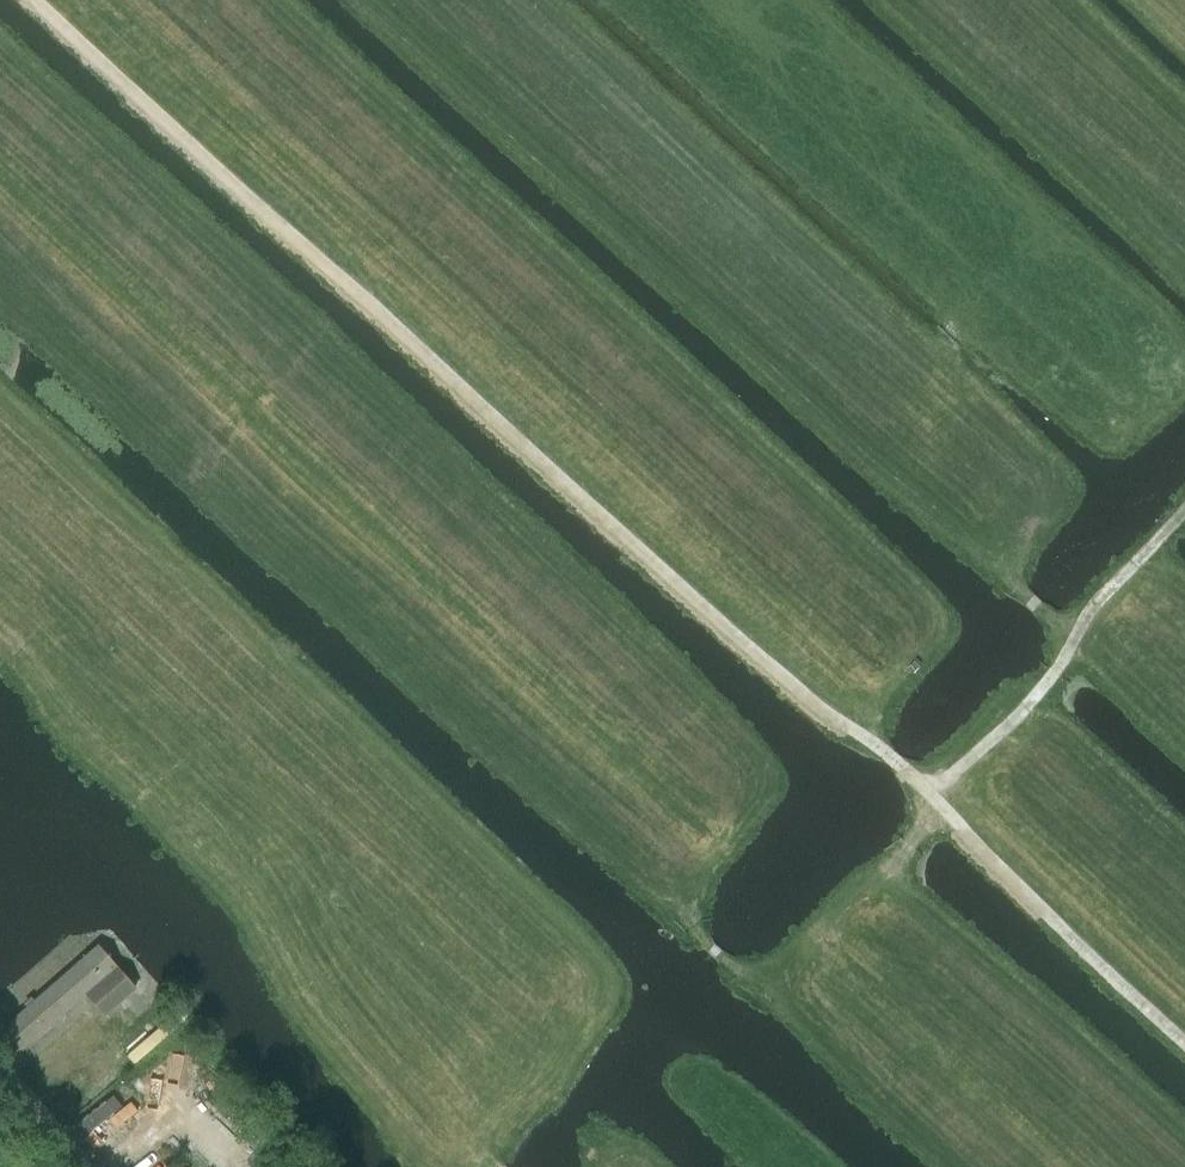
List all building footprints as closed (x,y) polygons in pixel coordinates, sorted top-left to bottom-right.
[(96,945),(3,1026),(22,1048),(85,993),(115,967),(96,945)] [(115,967),(85,993),(103,1015),(134,988),(115,967)]
